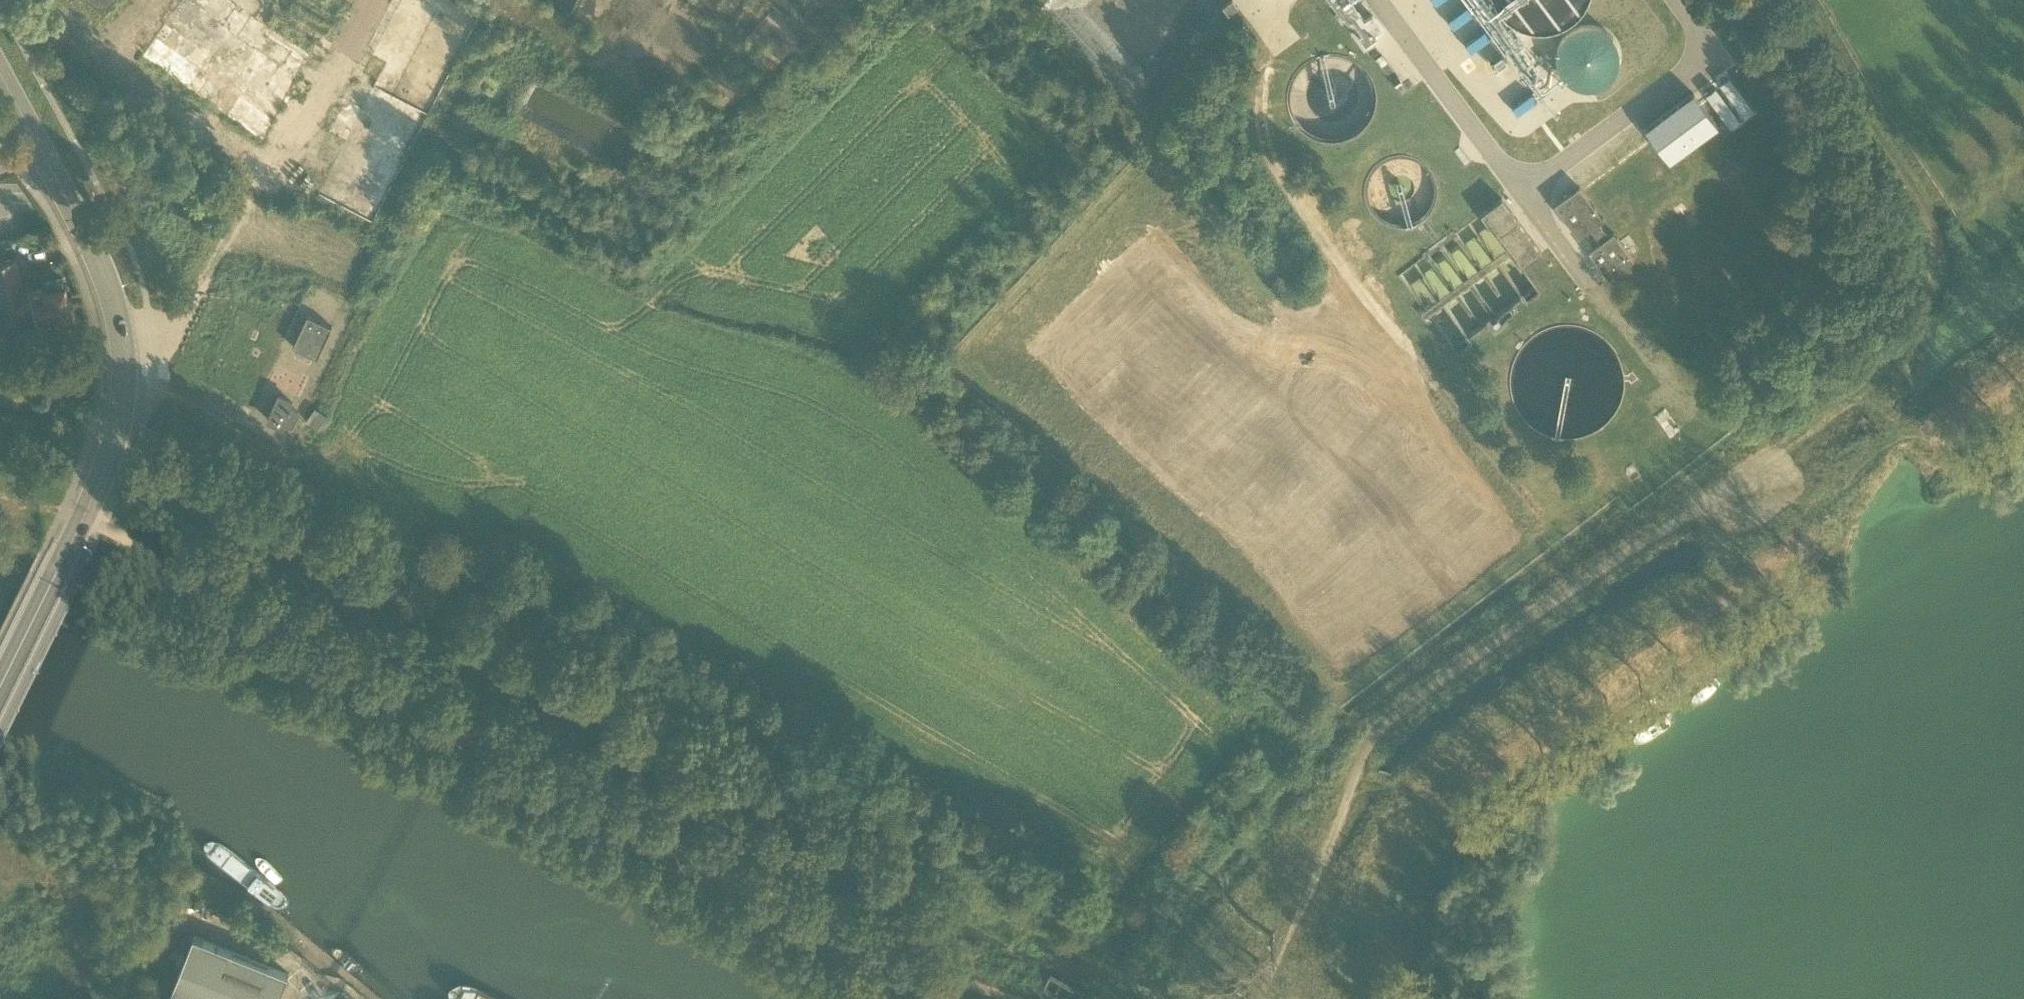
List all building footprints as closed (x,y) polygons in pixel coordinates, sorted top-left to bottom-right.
[(103,8),(109,0),(92,0),(103,8)] [(307,54),(231,0),(181,0),(142,56),(264,142),(307,54)] [(1322,16),(1331,10),(1324,0),(1312,0),(1322,16)] [(1348,23),(1351,21),(1362,35),(1359,38),(1365,46),(1377,38),(1356,10),(1366,2),(1364,0),(1331,0),(1348,23)] [(363,72),(377,79),(387,62),(373,54),(363,72)] [(372,221),(426,114),(374,86),(363,107),(346,98),(329,131),(346,140),(318,193),(372,221)] [(1694,93),(1645,129),(1670,162),(1718,126),(1694,93)] [(1633,261),(1619,242),(1613,234),(1609,237),(1599,224),(1603,221),(1579,188),(1553,206),(1578,239),(1590,231),(1599,244),(1588,252),(1608,279),(1633,261)] [(1481,215),(1521,269),(1541,254),(1501,199),(1481,215)] [(36,326),(53,322),(54,327),(72,323),(71,316),(68,305),(74,304),(72,293),(66,294),(63,284),(61,276),(44,280),(45,285),(22,291),(14,257),(0,260),(0,320),(33,312),(36,326)] [(333,327),(308,315),(293,346),(318,358),(333,327)] [(298,411),(289,407),(293,400),(281,394),(269,420),(282,426),(284,420),(292,424),(298,411)] [(183,998),(277,998),(288,972),(194,934),(170,994),(183,998)]
